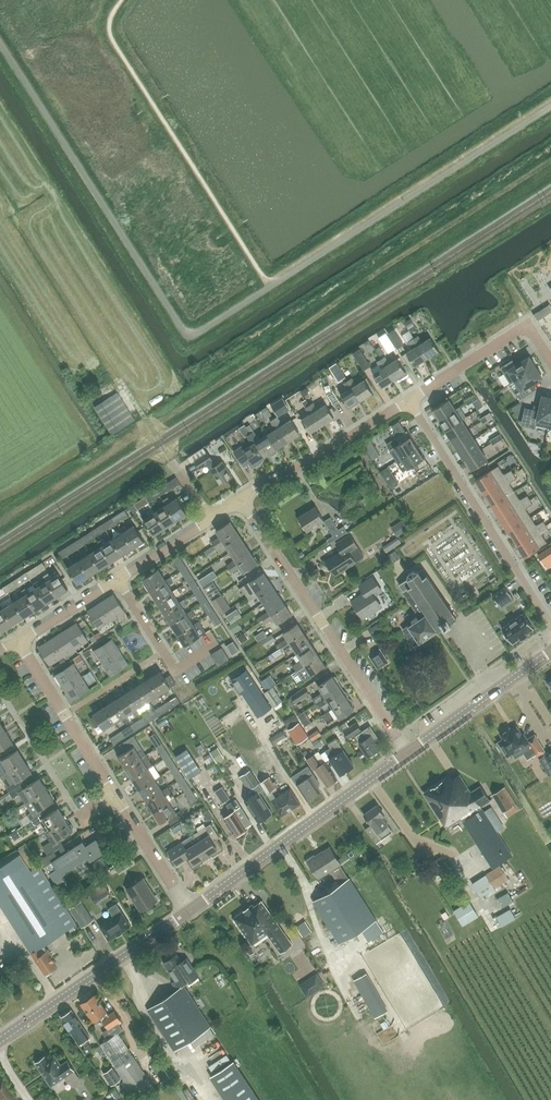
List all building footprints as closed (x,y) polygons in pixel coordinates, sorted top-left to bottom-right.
[(550,312),(550,306),(550,304),(533,314),(537,321),(550,312)] [(395,329),(389,333),(398,349),(405,345),(395,329)] [(388,353),(396,348),(386,332),(378,337),(388,353)] [(418,335),(415,338),(428,359),(440,351),(431,338),(423,343),(418,335)] [(428,359),(415,338),(408,342),(409,343),(413,349),(407,353),(416,366),(428,359)] [(372,366),(361,349),(353,353),(365,371),(372,366)] [(389,364),(384,357),(381,359),(394,380),(406,373),(397,359),(389,364)] [(536,364),(533,359),(530,359),(529,357),(517,364),(513,359),(500,367),(510,383),(515,380),(535,367),(535,366),(536,364)] [(379,364),(372,369),(383,387),(394,380),(381,359),(377,361),(379,364)] [(346,377),(337,363),(330,367),(339,381),(346,377)] [(536,368),(535,367),(515,380),(521,389),(516,393),(520,399),(533,391),(530,385),(542,377),(540,375),(542,373),(539,368),(536,368)] [(373,393),(365,379),(356,384),(352,378),(348,380),(361,401),(373,393)] [(361,401),(348,380),(345,382),(349,389),(341,394),(350,408),(361,401)] [(117,392),(95,406),(113,434),(125,425),(135,420),(117,392)] [(547,394),(545,396),(543,396),(540,410),(533,408),(530,424),(548,428),(550,414),(550,395),(547,394)] [(303,402),(310,414),(303,419),(311,432),(323,424),(310,404),(307,399),(303,402)] [(432,409),(439,420),(455,409),(449,399),(432,409)] [(313,402),(310,404),(323,424),(335,417),(326,404),(318,409),(313,402)] [(439,420),(445,430),(462,419),(455,409),(439,420)] [(284,424),(279,416),(275,419),(289,441),(301,434),(292,420),(284,424)] [(276,429),(268,434),(277,449),(289,441),(275,419),(271,421),(276,429)] [(445,430),(452,439),(468,429),(462,419),(445,430)] [(468,429),(452,439),(458,449),(474,439),(468,429)] [(408,430),(386,444),(397,460),(418,447),(414,440),(408,430)] [(268,434),(260,439),(255,431),(251,434),(265,456),(270,453),(271,455),(273,455),(276,453),(276,451),(275,450),(277,449),(268,434)] [(252,445),(245,449),(243,445),(234,450),(245,467),(250,463),(253,468),(263,462),(263,461),(267,459),(265,456),(251,434),(247,436),(252,445)] [(458,449),(464,459),(481,449),(474,439),(458,449)] [(188,456),(191,461),(192,462),(195,460),(207,453),(203,447),(188,456)] [(418,447),(397,460),(404,471),(413,465),(417,471),(429,463),(422,453),(422,454),(418,447)] [(481,449),(464,459),(471,470),(487,459),(481,449)] [(207,453),(195,460),(200,467),(207,463),(211,468),(221,484),(233,477),(223,461),(216,465),(213,459),(208,452),(207,453)] [(476,479),(485,492),(514,474),(512,469),(505,473),(504,473),(499,465),(476,479)] [(514,474),(485,492),(493,505),(515,491),(510,484),(511,482),(517,478),(514,474)] [(172,488),(168,482),(157,490),(161,496),(172,488)] [(161,496),(157,490),(146,496),(150,502),(161,496)] [(493,505),(501,518),(530,499),(528,495),(521,499),(520,498),(515,491),(493,505)] [(150,502),(146,496),(135,504),(138,510),(150,502)] [(172,501),(169,497),(164,501),(167,505),(176,520),(188,513),(178,498),(172,501)] [(501,518),(509,531),(531,516),(526,509),(527,507),(533,503),(530,499),(501,518)] [(167,505),(156,512),(166,527),(176,520),(167,505)] [(308,531),(324,520),(316,506),(299,517),(308,531)] [(125,509),(114,516),(118,523),(129,516),(125,509)] [(156,512),(150,516),(147,512),(142,515),(154,534),(166,527),(156,512)] [(118,523),(114,516),(103,523),(107,530),(118,523)] [(329,543),(347,532),(344,526),(339,529),(331,516),(324,520),(334,535),(327,540),(329,543)] [(509,531),(517,543),(547,524),(544,520),(538,524),(536,524),(531,516),(509,531)] [(212,542),(214,545),(237,531),(231,521),(216,530),(220,536),(212,542)] [(107,530),(103,523),(92,530),(96,537),(107,530)] [(395,535),(407,530),(405,524),(393,529),(395,535)] [(547,524),(517,543),(525,556),(548,542),(543,534),(543,533),(549,529),(547,524)] [(135,525),(129,529),(127,526),(122,529),(124,532),(134,547),(145,540),(135,525)] [(96,537),(92,530),(81,537),(85,544),(96,537)] [(244,542),(237,531),(214,545),(216,549),(225,543),(230,552),(244,542)] [(124,532),(113,539),(123,554),(134,547),(124,532)] [(339,552),(327,560),(336,574),(364,555),(350,534),(336,543),(341,550),(338,551),(339,552)] [(85,544),(81,537),(70,544),(74,551),(85,544)] [(113,539),(108,542),(107,541),(105,538),(100,542),(102,546),(112,561),(123,554),(113,539)] [(230,552),(236,560),(227,565),(229,569),(252,554),(244,542),(230,552)] [(74,551),(70,544),(58,552),(62,558),(74,551)] [(112,561),(102,546),(91,553),(101,568),(112,561)] [(543,563),(550,558),(550,547),(538,555),(543,562),(543,563)] [(393,548),(387,552),(393,562),(400,558),(393,548)] [(89,576),(101,568),(91,553),(80,561),(89,576)] [(252,554),(229,569),(232,572),(240,567),(244,573),(258,564),(252,554)] [(173,560),(180,571),(187,567),(180,555),(173,560)] [(49,558),(37,565),(41,572),(53,564),(49,558)] [(69,568),(78,583),(89,576),(80,561),(69,568)] [(37,565),(26,572),(30,579),(41,572),(37,565)] [(188,582),(194,578),(187,567),(180,571),(188,582)] [(403,591),(402,591),(416,613),(417,612),(421,617),(426,613),(438,630),(438,631),(444,627),(445,628),(452,623),(452,622),(457,618),(423,568),(419,571),(414,570),(409,573),(408,578),(399,584),(403,591)] [(159,569),(143,579),(150,590),(167,580),(159,569)] [(26,572),(15,579),(19,586),(30,579),(26,572)] [(241,587),(248,597),(270,582),(264,572),(241,587)] [(58,575),(52,578),(49,573),(44,577),(47,581),(57,597),(68,590),(58,575)] [(206,575),(199,580),(203,586),(210,581),(206,575)] [(150,590),(157,601),(174,591),(170,585),(175,582),(172,577),(167,580),(150,590)] [(365,593),(353,601),(363,617),(375,610),(374,609),(380,605),(374,595),(382,590),(373,577),(360,585),(365,593)] [(195,594),(201,589),(194,578),(188,582),(195,594)] [(15,579),(4,586),(8,593),(19,586),(15,579)] [(47,581),(42,585),(39,581),(34,584),(36,588),(46,604),(57,597),(47,581)] [(209,582),(203,586),(211,598),(212,600),(222,593),(218,588),(215,591),(209,582)] [(278,593),(270,582),(248,597),(250,600),(258,594),(264,603),(278,593)] [(505,586),(492,595),(498,603),(510,594),(505,586)] [(36,588),(31,592),(28,588),(27,588),(22,591),(25,595),(35,611),(46,604),(36,588)] [(179,588),(174,591),(157,601),(164,612),(181,602),(177,597),(182,593),(179,588)] [(202,604),(208,600),(201,589),(195,594),(202,604)] [(278,593),(264,603),(269,611),(260,616),(263,620),(285,605),(278,593)] [(212,600),(221,614),(231,608),(222,594),(212,600)] [(14,603),(24,618),(35,611),(25,595),(14,603)] [(115,595),(113,596),(102,603),(113,619),(125,611),(115,595)] [(164,612),(171,623),(187,613),(184,608),(189,604),(186,599),(181,602),(164,612)] [(208,615),(215,611),(208,600),(202,604),(208,615)] [(14,603),(8,607),(6,603),(1,606),(3,610),(13,625),(24,618),(14,603)] [(113,619),(102,603),(90,611),(101,627),(113,619)] [(285,605),(263,620),(265,624),(274,618),(278,624),(292,615),(285,605)] [(2,632),(13,625),(3,610),(0,612),(0,629),(2,632)] [(193,610),(187,613),(171,623),(178,634),(194,624),(191,618),(196,615),(193,610)] [(222,621),(215,611),(208,615),(215,625),(222,621)] [(231,613),(226,616),(231,623),(236,620),(231,613)] [(419,618),(417,615),(411,619),(413,622),(402,629),(414,646),(438,630),(426,613),(421,617),(419,618)] [(516,618),(515,617),(509,622),(509,623),(502,628),(513,643),(520,638),(521,640),(528,635),(526,634),(534,628),(523,613),(516,618)] [(278,644),(281,647),(281,648),(304,633),(297,623),(283,633),(287,639),(278,644)] [(78,624),(66,632),(76,648),(89,640),(78,624)] [(194,624),(178,634),(186,646),(202,635),(195,624),(194,624)] [(66,632),(53,641),(64,656),(76,648),(66,632)] [(271,633),(261,640),(265,646),(275,639),(271,633)] [(283,651),(284,651),(292,645),(297,654),(311,644),(304,633),(281,648),(283,651)] [(96,650),(104,663),(120,653),(112,640),(96,650)] [(64,656),(53,641),(41,649),(51,664),(64,656)] [(229,653),(237,648),(232,641),(225,646),(229,653)] [(292,666),(295,670),(296,671),(319,656),(311,644),(297,654),(301,660),(292,666)] [(281,647),(272,653),(275,658),(285,652),(284,651),(283,651),(281,648),(281,647)] [(231,659),(224,648),(218,651),(225,663),(231,659)] [(377,668),(387,662),(378,649),(368,656),(377,668)] [(218,651),(212,655),(219,667),(225,663),(218,651)] [(104,663),(113,676),(128,666),(120,653),(104,663)] [(296,671),(302,681),(325,665),(319,656),(296,671)] [(65,688),(82,678),(74,665),(57,676),(65,688)] [(241,689),(257,715),(257,714),(257,713),(269,706),(269,707),(270,707),(246,667),(245,668),(246,669),(232,677),(231,676),(240,692),(241,691),(240,690),(241,689)] [(161,671),(150,678),(160,694),(176,684),(171,675),(166,678),(161,671)] [(269,675),(260,681),(267,691),(272,687),(276,684),(269,675)] [(318,685),(322,692),(312,699),(316,703),(340,687),(337,683),(338,682),(339,680),(336,677),(334,676),(333,677),(332,676),(318,685)] [(74,701),(90,691),(82,678),(65,688),(74,701)] [(160,694),(150,678),(139,686),(149,701),(160,694)] [(139,686),(128,693),(138,708),(149,701),(139,686)] [(264,693),(274,707),(282,701),(272,687),(267,691),(264,693)] [(291,696),(289,701),(292,705),(296,702),(296,703),(309,694),(305,687),(291,696)] [(319,708),(328,702),(333,709),(347,699),(347,698),(348,697),(349,695),(346,692),(344,691),(343,692),(340,687),(316,703),(319,708)] [(116,698),(117,700),(127,715),(134,711),(136,715),(141,712),(138,708),(128,693),(127,691),(121,694),(120,694),(116,696),(116,698)] [(166,702),(170,708),(180,702),(177,695),(166,702)] [(323,715),(328,722),(338,715),(340,719),(354,709),(352,706),(353,705),(353,703),(351,699),(349,699),(348,700),(347,699),(333,709),(323,715)] [(116,723),(123,718),(125,722),(130,719),(127,715),(117,700),(106,707),(116,723)] [(155,709),(158,715),(170,708),(166,702),(155,709)] [(95,714),(95,715),(91,717),(97,727),(101,724),(105,730),(116,723),(106,707),(95,714)] [(147,722),(158,715),(155,709),(144,716),(147,722)] [(298,715),(305,726),(311,722),(304,711),(298,715)] [(144,716),(133,723),(136,729),(147,722),(144,716)] [(288,729),(297,744),(308,736),(299,722),(288,729)] [(344,730),(349,737),(361,729),(357,722),(344,730)] [(121,731),(125,737),(136,729),(133,723),(121,731)] [(282,743),(291,737),(285,727),(276,733),(282,743)] [(359,743),(368,756),(380,748),(375,740),(378,738),(371,727),(364,731),(363,730),(356,735),(360,742),(359,743)] [(504,738),(498,741),(507,756),(513,753),(516,757),(524,752),(527,759),(536,754),(537,756),(545,750),(536,734),(528,739),(524,734),(522,735),(518,728),(512,731),(510,727),(508,728),(507,727),(502,730),(503,731),(501,732),(504,738)] [(13,742),(6,731),(0,734),(0,750),(13,742)] [(113,744),(125,737),(121,731),(110,738),(113,744)] [(149,737),(157,749),(163,745),(155,733),(149,737)] [(120,744),(126,753),(119,757),(126,768),(147,755),(134,735),(120,744)] [(331,746),(325,751),(340,774),(353,765),(336,739),(329,744),(331,746)] [(157,749),(164,760),(170,756),(163,745),(157,749)] [(198,754),(204,751),(200,745),(194,748),(198,754)] [(2,776),(9,771),(25,761),(18,749),(4,758),(2,755),(0,756),(0,772),(2,776)] [(175,756),(190,778),(201,771),(187,749),(175,756)] [(307,759),(314,769),(315,768),(327,785),(337,779),(318,751),(307,759)] [(126,768),(133,780),(154,766),(147,755),(126,768)] [(164,760),(171,771),(177,767),(170,756),(164,760)] [(224,766),(230,778),(244,770),(238,758),(224,766)] [(260,759),(250,765),(281,816),(300,804),(290,788),(276,797),(272,791),(277,788),(270,776),(260,759)] [(2,776),(1,776),(7,785),(6,786),(9,792),(24,783),(21,779),(32,772),(25,761),(9,771),(2,776)] [(133,780),(140,791),(162,777),(155,766),(154,766),(133,780)] [(215,777),(216,766),(206,766),(205,777),(215,777)] [(296,784),(307,800),(320,791),(317,786),(320,784),(308,766),(302,770),(307,777),(296,784)] [(171,771),(178,782),(184,778),(177,767),(171,771)] [(250,770),(244,774),(252,787),(250,789),(252,790),(254,794),(244,800),(258,822),(263,818),(265,820),(272,815),(270,813),(272,813),(259,792),(263,789),(250,770)] [(451,777),(425,793),(447,828),(462,818),(481,806),(490,800),(481,786),(472,792),(460,774),(452,779),(451,777)] [(140,791),(147,802),(163,792),(159,786),(165,782),(162,777),(140,791)] [(24,783),(9,792),(13,798),(20,793),(26,802),(47,789),(40,778),(26,786),(24,783)] [(185,793),(191,788),(184,778),(178,782),(185,793)] [(214,787),(224,784),(223,778),(213,781),(214,787)] [(493,794),(504,812),(504,811),(508,817),(520,810),(505,787),(493,794)] [(147,802),(150,806),(149,807),(148,809),(150,812),(152,813),(154,812),(170,802),(166,797),(172,793),(169,788),(163,792),(147,802)] [(198,799),(191,788),(185,793),(192,803),(198,799)] [(47,789),(26,802),(32,812),(28,814),(31,820),(39,815),(45,811),(43,808),(54,800),(47,789)] [(154,812),(161,824),(168,820),(170,824),(183,816),(180,810),(176,812),(172,807),(178,803),(176,799),(170,802),(154,812)] [(226,806),(230,813),(224,818),(235,836),(248,828),(247,827),(251,824),(235,799),(226,806)] [(376,843),(394,831),(384,817),(386,816),(378,804),(364,814),(371,824),(365,828),(376,843)] [(481,806),(462,818),(494,869),(500,865),(513,857),(494,827),(484,812),(481,806)] [(43,828),(47,833),(67,821),(60,810),(44,820),(47,825),(43,828)] [(39,815),(31,820),(35,826),(43,821),(39,815)] [(31,820),(20,824),(22,830),(33,826),(31,820)] [(47,833),(46,834),(50,841),(42,846),(48,856),(64,846),(61,841),(75,833),(67,821),(47,833)] [(507,825),(511,831),(517,828),(514,822),(507,825)] [(211,823),(198,832),(193,835),(207,857),(213,854),(213,855),(224,848),(219,839),(220,838),(211,823)] [(193,835),(168,850),(177,865),(187,859),(193,868),(204,861),(203,860),(207,857),(193,835)] [(48,856),(39,861),(43,868),(45,866),(57,884),(66,879),(64,876),(75,869),(74,868),(88,859),(90,862),(106,853),(97,839),(86,846),(83,841),(67,851),(64,846),(48,856)] [(307,859),(306,863),(310,869),(312,869),(313,868),(319,878),(331,870),(340,885),(349,879),(340,864),(341,864),(330,847),(322,852),(323,853),(319,856),(318,855),(316,856),(316,855),(314,855),(307,859)] [(31,953),(32,952),(44,945),(69,929),(74,925),(76,924),(40,866),(29,849),(20,855),(0,868),(0,904),(31,953)] [(115,865),(120,872),(134,863),(129,855),(115,865)] [(435,860),(442,872),(449,868),(442,856),(435,860)] [(95,861),(102,872),(109,868),(102,857),(95,861)] [(500,865),(486,874),(495,888),(509,879),(500,865)] [(476,880),(472,882),(481,897),(485,894),(495,888),(486,874),(476,880)] [(128,889),(135,900),(142,911),(156,902),(146,887),(149,885),(144,878),(128,889)] [(340,885),(314,902),(340,943),(360,929),(376,919),(350,878),(349,879),(340,885)] [(262,900),(262,901),(255,905),(253,903),(234,917),(253,944),(268,933),(281,952),(292,944),(262,900)] [(470,900),(453,908),(460,923),(477,915),(470,900)] [(71,909),(83,927),(94,920),(82,902),(71,909)] [(114,917),(100,926),(110,941),(132,927),(117,903),(109,909),(114,917)] [(302,935),(312,929),(305,919),(296,925),(302,935)] [(384,931),(376,919),(360,929),(368,941),(384,931)] [(444,920),(437,923),(441,937),(448,934),(444,920)] [(44,945),(32,952),(36,959),(34,960),(38,965),(39,964),(40,966),(46,975),(52,971),(51,970),(57,966),(53,958),(52,957),(53,956),(48,949),(47,950),(44,945)] [(176,980),(180,988),(184,985),(199,976),(187,957),(181,961),(177,954),(171,957),(171,956),(169,955),(164,958),(164,960),(165,961),(163,962),(175,981),(176,980)] [(354,980),(375,1018),(388,1010),(367,973),(354,980)] [(317,974),(300,985),(308,996),(324,984),(317,974)] [(174,1050),(211,1027),(184,985),(180,988),(147,1009),(174,1050)] [(102,1032),(107,1040),(117,1033),(123,1029),(118,1023),(121,1021),(114,1010),(109,1014),(96,994),(88,999),(87,997),(81,1001),(82,1002),(81,1003),(93,1021),(100,1016),(108,1028),(102,1032)] [(89,1046),(88,1044),(88,1041),(86,1039),(89,1037),(71,1009),(61,1016),(83,1050),(89,1046)] [(115,1068),(133,1056),(117,1033),(107,1040),(100,1044),(115,1068)] [(78,1077),(74,1070),(68,1061),(61,1065),(54,1055),(47,1060),(45,1056),(36,1062),(51,1086),(64,1077),(69,1083),(78,1077)] [(133,1056),(115,1068),(137,1099),(140,1099),(156,1090),(133,1056)] [(211,1077),(226,1099),(259,1099),(234,1061),(211,1077)] [(103,1073),(111,1085),(120,1078),(112,1066),(103,1073)] [(18,1099),(4,1079),(0,1081),(0,1096),(0,1095),(3,1099),(17,1099),(18,1099)]
